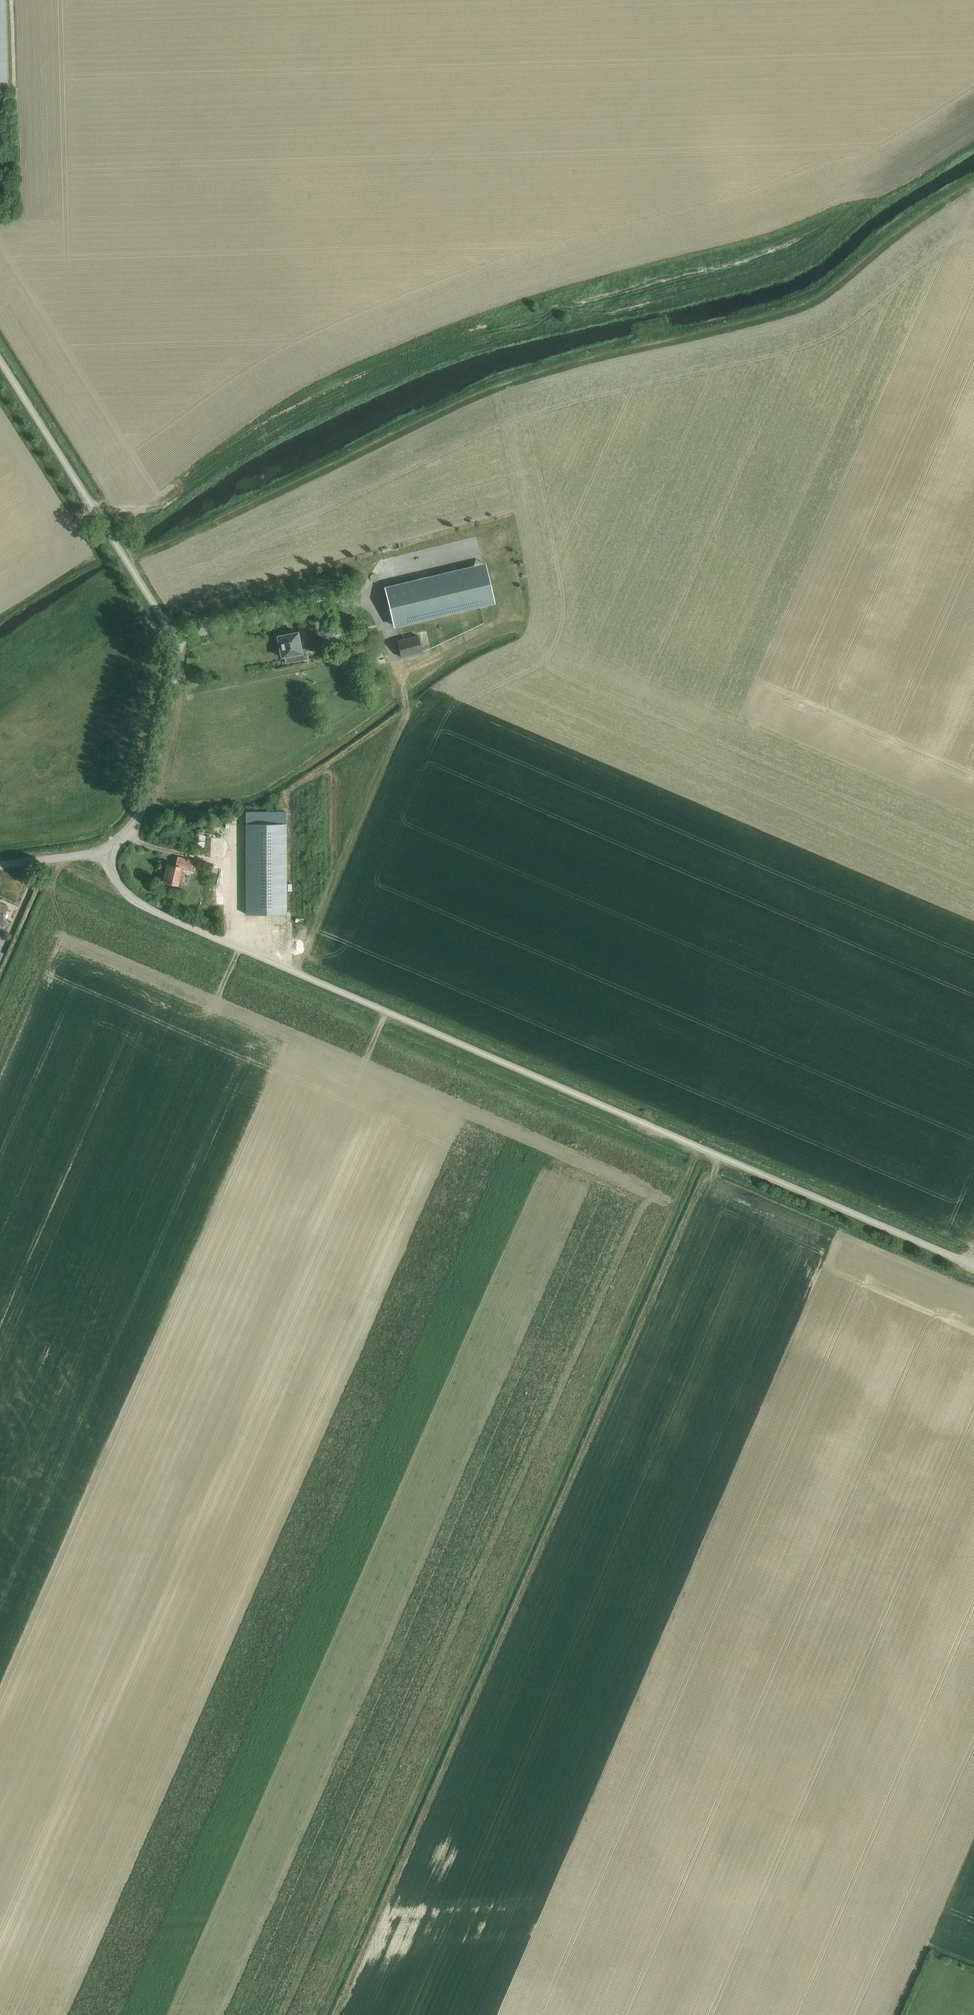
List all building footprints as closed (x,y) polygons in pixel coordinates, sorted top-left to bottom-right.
[(474,566),(386,587),(396,626),(484,605),(474,566)] [(298,632),(277,636),(281,657),(284,656),(286,663),(307,659),(305,649),(301,650),(298,632)] [(418,636),(397,641),(401,658),(422,652),(418,636)] [(286,812),(246,812),(246,914),(286,914),(286,812)] [(192,871),(194,860),(178,857),(176,866),(167,864),(164,881),(177,884),(180,868),(192,871)] [(209,864),(207,871),(215,873),(217,866),(209,864)]
